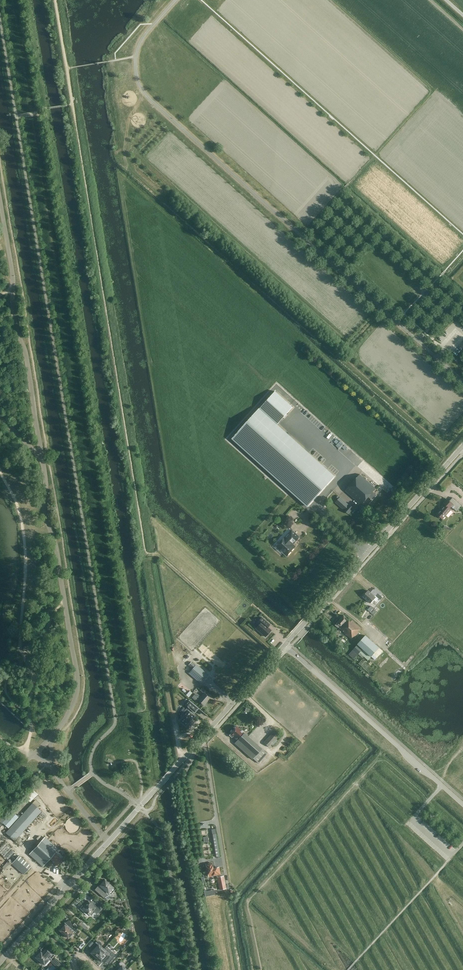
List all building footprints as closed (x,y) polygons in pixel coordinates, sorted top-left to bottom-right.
[(335,476),(277,424),(293,407),(275,391),(233,439),(308,506),(335,476)] [(351,458),(350,458),(359,463),(362,458),(350,451),(347,456),(351,458)] [(365,508),(377,495),(373,492),(376,489),(360,474),(345,491),(365,508)] [(348,514),(354,508),(349,504),(349,505),(338,496),(336,498),(338,499),(335,503),(348,514)] [(445,504),(437,514),(443,519),(452,508),(456,511),(462,505),(453,497),(449,501),(447,499),(444,503),(445,504)] [(289,527),(272,546),(282,555),(284,552),(288,555),(295,547),(292,544),(294,542),(295,543),(300,537),(292,530),(289,527)] [(371,603),(376,598),(369,591),(364,597),(371,603)] [(358,632),(361,629),(352,620),(351,622),(344,616),(335,625),(338,627),(352,640),(359,632),(358,632)] [(259,624),(256,628),(265,637),(271,630),(268,627),(270,625),(261,617),(257,622),(259,624)] [(358,654),(359,654),(363,658),(364,656),(368,660),(371,657),(373,654),(377,658),(383,651),(379,648),(366,636),(353,650),(358,654)] [(196,665),(195,666),(191,662),(185,668),(190,672),(189,672),(201,682),(207,675),(196,665)] [(196,692),(192,697),(197,701),(198,700),(204,705),(210,698),(204,693),(201,696),(196,692)] [(198,708),(189,700),(186,705),(195,712),(198,708)] [(195,716),(186,709),(180,716),(181,716),(178,720),(186,726),(195,716)] [(238,740),(236,741),(234,743),(252,759),(253,759),(258,763),(267,754),(236,726),(230,733),(231,733),(229,735),(232,738),(233,736),(238,740)] [(269,747),(274,741),(279,736),(274,731),(264,743),(269,747)] [(33,803),(15,823),(6,833),(15,841),(42,811),(33,803)] [(19,816),(13,810),(8,815),(5,812),(0,818),(0,820),(8,828),(19,816)] [(57,866),(62,860),(55,853),(58,849),(45,837),(29,854),(43,866),(50,859),(57,866)] [(12,848),(5,842),(0,848),(0,854),(3,857),(12,848)] [(8,859),(14,852),(12,850),(5,857),(8,859)] [(24,874),(30,867),(21,859),(22,858),(19,856),(18,856),(15,853),(9,861),(24,874)] [(211,863),(206,864),(208,877),(217,875),(220,890),(226,889),(223,876),(220,877),(218,867),(213,869),(211,863)] [(107,882),(105,880),(104,881),(103,881),(102,881),(101,882),(101,883),(101,884),(100,885),(99,886),(98,885),(96,888),(101,893),(104,898),(109,895),(107,893),(108,892),(109,893),(113,887),(111,885),(111,884),(110,883),(109,882),(108,882),(107,882)] [(83,905),(79,908),(83,912),(84,911),(89,915),(93,910),(97,914),(99,911),(102,908),(104,906),(98,900),(93,905),(88,901),(84,906),(83,905)] [(64,925),(63,926),(62,926),(61,927),(60,928),(60,929),(59,930),(62,933),(63,934),(63,935),(64,935),(65,936),(66,935),(68,938),(73,933),(73,932),(74,931),(75,932),(77,930),(72,925),(69,920),(64,923),(66,924),(65,925),(64,925)] [(95,957),(96,958),(104,949),(101,946),(101,945),(101,944),(101,943),(100,942),(100,941),(99,941),(98,941),(97,942),(96,942),(90,948),(93,951),(91,953),(93,955),(94,956),(95,957)] [(36,957),(38,959),(38,960),(39,961),(39,962),(40,962),(41,962),(44,965),(49,959),(60,969),(64,966),(55,959),(53,961),(52,959),(51,959),(54,955),(55,956),(55,955),(48,949),(49,948),(45,944),(40,949),(42,951),(41,952),(40,951),(39,952),(38,952),(38,953),(37,953),(37,954),(36,955),(37,956),(36,957)] [(104,949),(96,958),(97,959),(98,959),(99,959),(101,961),(103,960),(105,962),(106,961),(108,963),(115,955),(111,952),(110,951),(111,951),(106,946),(103,949),(104,949)]
